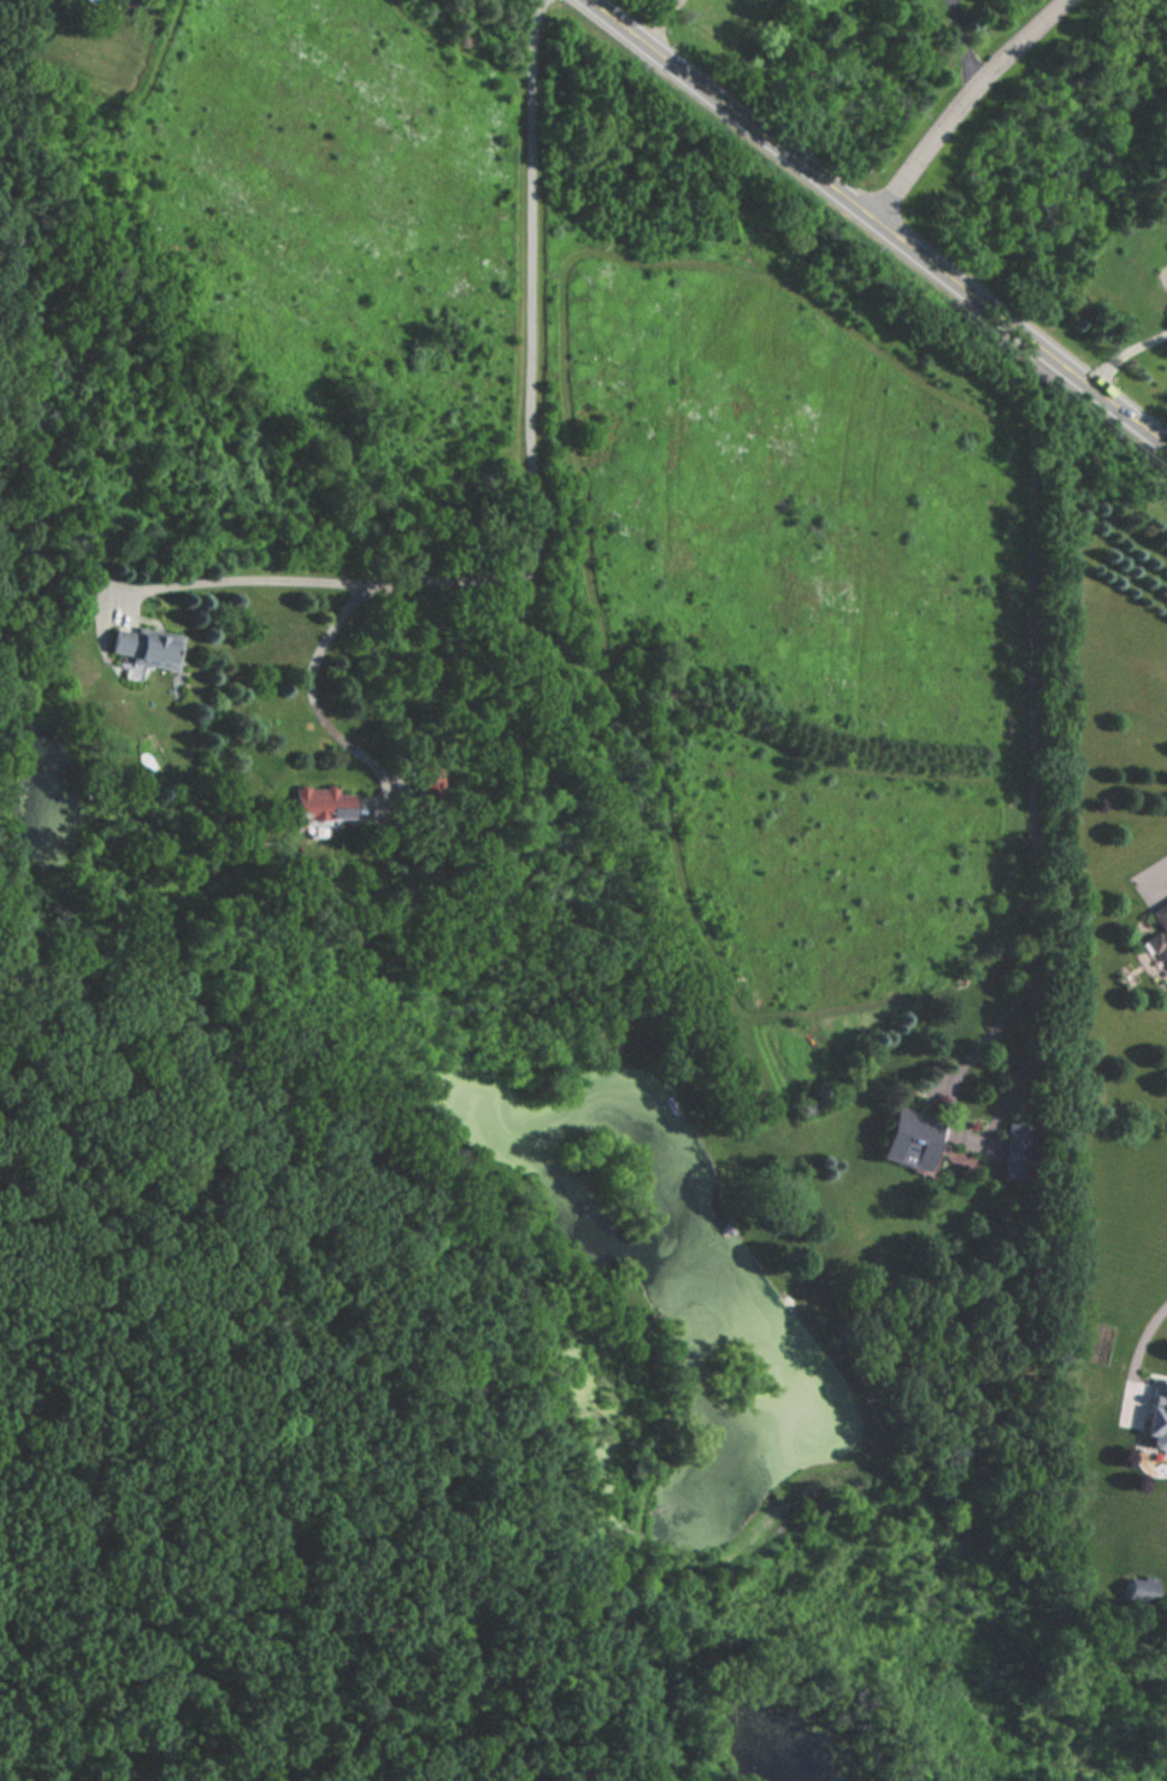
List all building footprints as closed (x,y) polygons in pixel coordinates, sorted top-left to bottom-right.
[(138,679),(140,667),(176,671),(179,633),(108,626),(106,654),(124,656),(122,677),(138,679)] [(290,788),(293,822),(350,820),(348,784),(290,788)] [(1166,963),(1166,899),(1141,913),(1166,963)] [(876,1160),(925,1173),(939,1119),(890,1107),(876,1160)] [(1024,1125),(1001,1125),(1001,1178),(1024,1178),(1024,1125)] [(1138,1379),(1131,1429),(1141,1431),(1139,1443),(1166,1447),(1166,1383),(1138,1379)] [(1154,1603),(1154,1577),(1126,1577),(1126,1602),(1154,1603)]
